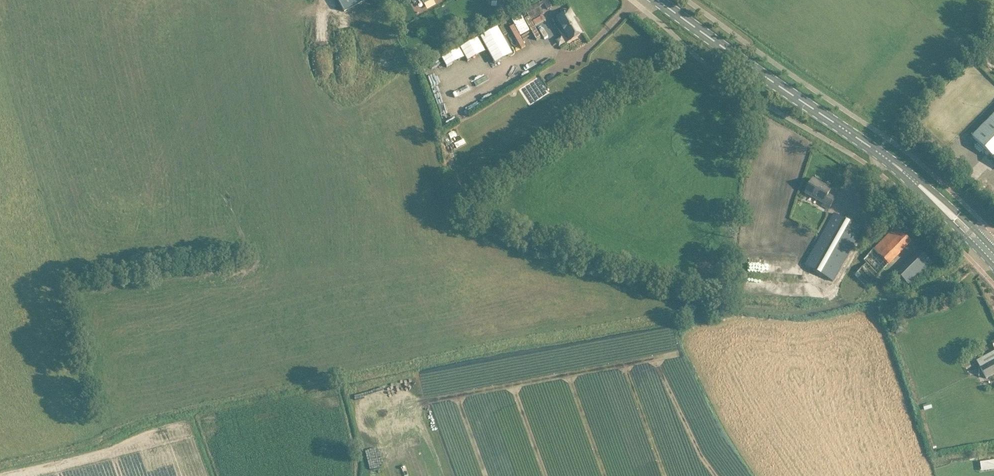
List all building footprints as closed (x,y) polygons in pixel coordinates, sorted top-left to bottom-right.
[(344,12),(366,0),(338,0),(344,12)] [(543,1),(548,10),(555,6),(552,0),(544,0),(543,1)] [(525,11),(531,21),(544,14),(540,7),(538,4),(525,11)] [(570,10),(553,20),(567,43),(584,33),(570,10)] [(516,14),(506,19),(510,27),(520,22),(516,14)] [(498,28),(481,38),(495,64),(513,55),(498,28)] [(474,38),(456,45),(461,60),(480,52),(474,38)] [(441,66),(459,57),(453,45),(435,54),(441,66)] [(429,73),(421,76),(425,87),(433,83),(429,73)] [(470,87),(482,82),(480,77),(468,82),(470,87)] [(972,138),(993,159),(993,116),(972,138)] [(829,210),(831,207),(836,198),(829,194),(831,190),(813,179),(805,193),(822,203),(821,206),(829,210)] [(887,215),(883,212),(879,217),(884,220),(887,215)] [(832,283),(857,238),(862,230),(835,214),(805,267),(832,283)] [(866,264),(854,276),(866,288),(887,266),(873,251),(863,261),(866,264)] [(920,251),(913,258),(897,273),(910,285),(932,264),(920,251)] [(904,332),(900,319),(892,322),(896,335),(904,332)] [(976,361),(986,379),(993,375),(993,351),(976,361)] [(988,462),(981,463),(982,470),(989,469),(989,467),(988,462)]
